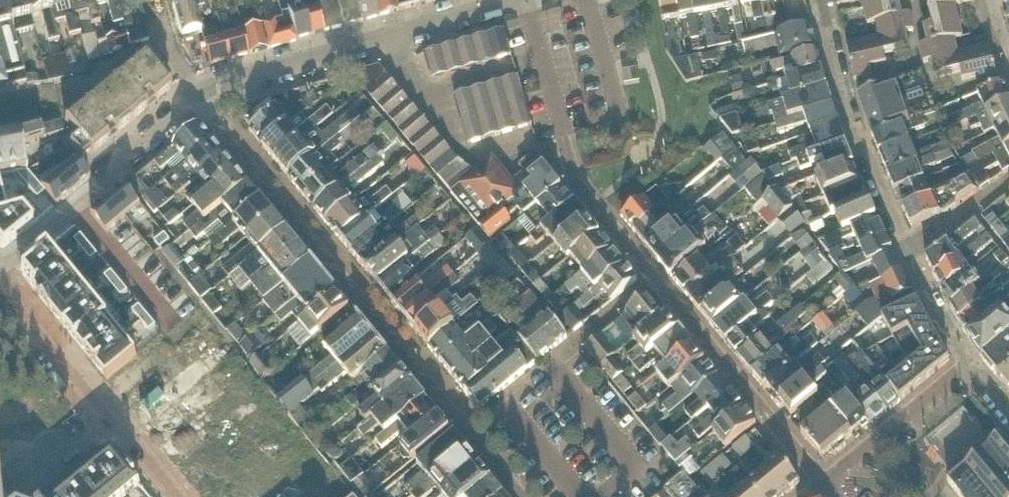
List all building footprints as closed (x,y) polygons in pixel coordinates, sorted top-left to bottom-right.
[(9,87),(28,81),(5,0),(0,0),(0,56),(9,87)] [(31,18),(26,0),(5,0),(28,81),(44,77),(36,48),(30,50),(26,38),(25,38),(21,21),(31,18)] [(54,16),(50,0),(26,0),(31,18),(34,26),(44,23),(56,64),(45,67),(48,80),(71,77),(54,16)] [(73,2),(72,0),(50,0),(54,16),(64,13),(69,29),(71,36),(81,33),(79,26),(73,2)] [(95,0),(86,0),(95,35),(83,38),(90,63),(110,58),(106,41),(106,40),(96,5),(95,0)] [(123,23),(116,0),(95,0),(96,5),(107,3),(114,26),(123,23)] [(123,23),(132,21),(126,0),(116,0),(123,23)] [(196,9),(193,0),(191,0),(173,5),(183,38),(202,33),(196,9)] [(196,9),(206,7),(204,0),(193,0),(196,9)] [(340,10),(337,0),(326,0),(318,2),(318,6),(322,18),(341,14),(340,10)] [(340,10),(357,5),(356,0),(337,0),(340,10)] [(376,1),(376,0),(356,0),(357,5),(362,22),(380,16),(376,1)] [(400,11),(396,0),(376,0),(376,1),(380,16),(400,11)] [(400,11),(423,5),(421,0),(396,0),(400,11)] [(681,19),(677,0),(660,0),(670,51),(668,52),(675,63),(677,62),(676,61),(680,60),(673,23),(681,21),(681,19)] [(696,16),(693,0),(677,0),(681,19),(689,18),(695,54),(703,52),(696,16)] [(711,14),(708,0),(693,0),(696,16),(703,15),(711,50),(719,48),(711,14)] [(726,11),(723,0),(708,0),(711,14),(718,13),(725,47),(733,45),(726,11)] [(746,40),(739,0),(723,0),(726,11),(733,10),(739,43),(745,42),(746,40)] [(771,39),(763,0),(742,0),(743,6),(753,4),(756,22),(758,21),(762,41),(771,39)] [(782,1),(782,0),(763,0),(771,39),(780,37),(775,18),(777,18),(773,3),(782,1)] [(806,0),(784,0),(785,3),(795,1),(798,16),(788,18),(792,34),(812,30),(806,0)] [(869,25),(877,23),(877,22),(903,16),(899,0),(896,0),(891,1),(890,0),(863,0),(869,25)] [(294,29),(310,24),(306,9),(304,3),(288,7),(294,29)] [(964,38),(956,5),(956,3),(942,6),(930,9),(934,26),(926,28),(929,44),(930,45),(956,39),(964,38)] [(345,27),(362,22),(357,5),(340,10),(341,14),(322,18),(326,31),(345,27)] [(326,31),(322,18),(318,6),(306,9),(310,24),(313,35),(326,31)] [(907,33),(915,31),(911,14),(903,16),(877,22),(877,23),(881,38),(882,38),(886,55),(911,50),(907,33)] [(295,29),(278,34),(275,24),(264,28),(270,49),(298,41),(298,39),(297,39),(295,29)] [(298,39),(313,35),(310,24),(294,29),(295,29),(297,39),(298,39)] [(270,49),(264,28),(263,25),(243,31),(250,54),(270,49)] [(130,45),(150,40),(147,29),(127,34),(130,45)] [(497,60),(513,55),(506,30),(490,35),(497,60)] [(817,49),(813,31),(812,30),(792,34),(780,37),(771,39),(762,41),(745,46),(747,56),(780,48),(782,58),(817,49)] [(243,31),(223,36),(230,60),(250,54),(243,31)] [(126,46),(129,45),(127,35),(106,41),(110,58),(126,46)] [(481,65),(497,60),(490,35),(474,40),(481,65)] [(230,60),(223,36),(205,41),(212,65),(230,60)] [(888,64),(886,55),(882,38),(881,38),(848,46),(856,80),(873,76),(871,67),(888,64)] [(958,55),(959,55),(956,39),(930,45),(929,44),(921,46),(925,64),(933,62),(937,78),(962,72),(958,55)] [(466,69),(481,65),(474,40),(458,44),(466,69)] [(450,74),(466,69),(458,44),(443,49),(450,74)] [(982,85),(999,81),(992,47),(959,55),(958,55),(962,72),(964,81),(980,77),(982,85)] [(433,79),(450,74),(443,49),(426,54),(433,79)] [(798,78),(823,71),(818,53),(772,65),(775,74),(795,69),(798,78)] [(6,85),(7,87),(9,87),(0,56),(0,86),(6,85)] [(114,81),(106,88),(134,121),(149,109),(146,106),(153,100),(156,103),(172,89),(145,56),(136,63),(131,58),(109,75),(114,81)] [(688,83),(705,78),(699,57),(680,60),(676,61),(677,62),(675,63),(688,83)] [(389,77),(381,67),(355,75),(370,93),(389,77)] [(626,85),(641,83),(639,70),(624,72),(626,85)] [(787,101),(828,88),(823,71),(798,78),(788,81),(792,94),(783,96),(785,102),(787,101)] [(910,123),(919,120),(926,117),(936,113),(932,103),(933,102),(923,73),(896,82),(896,83),(904,106),(910,123)] [(380,105),(400,89),(389,77),(370,93),(380,105)] [(511,106),(527,101),(520,78),(504,82),(511,106)] [(495,111),(511,106),(504,82),(488,87),(495,111)] [(904,106),(896,83),(896,82),(859,95),(868,118),(904,106)] [(1008,103),(1008,94),(1005,84),(979,94),(983,104),(968,111),(972,119),(974,118),(1008,103)] [(479,115),(495,111),(488,87),(472,92),(479,115)] [(43,88),(31,89),(31,97),(43,95),(43,88)] [(134,121),(106,88),(97,96),(92,90),(70,108),(75,113),(66,121),(80,138),(71,145),(82,158),(91,151),(93,154),(110,141),(107,138),(114,132),(117,135),(134,121)] [(808,114),(834,106),(828,88),(787,101),(785,102),(769,107),(771,114),(773,113),(777,124),(808,114)] [(31,89),(19,90),(19,98),(31,97),(31,89)] [(400,89),(380,105),(391,118),(410,102),(400,89)] [(0,92),(0,140),(22,136),(10,91),(0,92)] [(463,121),(479,115),(472,92),(455,97),(463,121)] [(518,130),(534,125),(527,101),(511,106),(518,130)] [(410,102),(391,118),(401,130),(421,114),(410,102)] [(298,120),(303,116),(310,111),(303,103),(284,119),(277,110),(251,131),(252,132),(265,147),(298,120)] [(996,129),(1008,124),(1008,103),(972,119),(968,120),(973,130),(982,126),(986,134),(996,129)] [(502,134),(518,130),(511,106),(495,111),(502,134)] [(723,120),(738,115),(740,115),(737,106),(721,111),(722,114),(719,115),(723,120)] [(812,133),(840,123),(834,106),(808,114),(777,124),(780,132),(794,128),(795,130),(810,125),(812,133)] [(874,136),(910,123),(904,106),(868,118),(874,136)] [(278,163),(318,130),(335,116),(328,108),(309,124),(303,116),(298,120),(265,147),(278,163)] [(486,139),(502,134),(495,111),(479,115),(486,139)] [(362,120),(355,112),(324,138),(318,130),(278,163),(291,178),(340,138),(362,120)] [(412,143),(431,127),(421,114),(401,130),(412,143)] [(470,144),(486,139),(479,115),(463,121),(470,144)] [(735,136),(744,133),(738,115),(723,120),(735,136)] [(881,153),(910,142),(906,133),(922,128),(929,125),(926,117),(919,120),(910,123),(874,136),(881,153)] [(64,132),(61,123),(17,136),(0,140),(0,177),(22,173),(27,172),(19,144),(25,145),(44,139),(64,132)] [(392,145),(401,138),(388,123),(380,130),(392,145)] [(1008,147),(1008,124),(996,129),(1001,140),(976,152),(981,163),(1008,147)] [(951,144),(964,138),(958,125),(943,131),(951,144)] [(188,162),(214,141),(201,126),(156,163),(162,171),(182,154),(188,162)] [(805,159),(847,143),(841,126),(813,136),(816,145),(802,150),(805,159)] [(422,155),(441,139),(431,127),(412,143),(422,155)] [(332,169),(340,163),(334,155),(343,148),(339,144),(343,141),(340,138),(291,178),(302,193),(332,168),(332,169)] [(431,166),(445,155),(450,150),(441,139),(422,155),(431,166)] [(723,160),(737,148),(738,147),(731,139),(717,151),(712,145),(710,146),(716,153),(701,166),(707,173),(723,160)] [(181,192),(200,177),(226,156),(214,141),(188,162),(169,177),(181,192)] [(750,154),(761,150),(758,143),(747,147),(750,154)] [(854,162),(847,144),(847,143),(805,159),(799,161),(802,170),(825,162),(829,171),(854,162)] [(930,150),(915,156),(911,146),(882,158),(890,175),(933,157),(930,150)] [(1008,171),(1008,147),(981,163),(968,170),(981,190),(992,183),(986,174),(999,166),(1004,174),(1008,171)] [(739,171),(748,163),(737,148),(723,160),(736,173),(739,171)] [(440,176),(459,160),(450,150),(445,155),(431,166),(440,176)] [(328,223),(342,211),(353,202),(358,197),(352,190),(368,178),(385,165),(382,161),(387,157),(383,152),(369,164),(315,208),(328,223)] [(198,203),(237,170),(226,156),(200,177),(206,183),(192,195),(198,203)] [(315,208),(369,164),(363,156),(336,179),(330,172),(303,194),(315,208)] [(922,171),(937,165),(933,157),(890,175),(897,191),(926,181),(922,171)] [(417,177),(426,169),(417,158),(407,165),(417,177)] [(454,194),(479,173),(459,160),(440,176),(454,194)] [(753,160),(748,163),(739,171),(752,185),(764,175),(758,168),(759,168),(753,160)] [(77,191),(91,179),(75,161),(41,189),(57,207),(71,196),(77,191)] [(525,191),(521,195),(493,161),(479,173),(454,194),(481,228),(490,239),(512,221),(509,217),(520,209),(526,216),(532,211),(563,187),(545,166),(530,178),(527,174),(518,181),(525,191)] [(861,179),(855,164),(829,173),(817,178),(824,194),(861,179)] [(779,168),(765,174),(772,181),(785,176),(782,167),(779,168)] [(962,167),(945,174),(950,182),(952,187),(968,177),(962,167)] [(217,211),(249,185),(237,170),(198,203),(203,210),(189,222),(194,230),(203,223),(217,211)] [(764,177),(748,191),(759,205),(765,200),(771,194),(776,190),(764,177)] [(955,208),(978,192),(968,177),(952,187),(950,188),(951,191),(905,210),(913,229),(944,216),(942,211),(940,206),(951,201),(955,208)] [(944,185),(930,190),(926,181),(897,191),(905,210),(951,191),(950,188),(946,190),(944,185)] [(841,211),(869,199),(863,184),(826,200),(832,214),(832,215),(841,211)] [(211,241),(212,241),(228,228),(262,200),(249,185),(217,211),(203,223),(194,230),(191,232),(198,241),(206,235),(211,241)] [(158,211),(171,201),(159,186),(147,196),(158,211)] [(106,203),(107,204),(93,215),(108,234),(142,206),(127,187),(113,199),(113,198),(106,203)] [(540,232),(576,203),(563,187),(532,211),(526,216),(540,232)] [(788,201),(778,188),(776,190),(771,194),(765,200),(769,205),(757,215),(763,223),(767,220),(768,221),(777,214),(781,219),(794,208),(788,201)] [(368,217),(388,200),(394,196),(388,189),(378,196),(372,201),(367,194),(329,225),(341,240),(368,217)] [(659,213),(671,204),(658,189),(647,198),(623,218),(624,218),(636,233),(659,213)] [(797,208),(806,205),(802,195),(788,201),(794,208),(795,209),(797,208)] [(678,198),(671,204),(659,213),(636,233),(648,247),(671,228),(693,210),(696,208),(690,200),(684,205),(678,198)] [(877,217),(875,211),(869,199),(841,211),(832,215),(832,214),(828,216),(832,225),(848,218),(852,228),(877,217)] [(274,215),(271,211),(262,200),(228,228),(212,241),(215,244),(219,241),(222,246),(241,231),(247,237),(274,215)] [(557,244),(588,218),(576,203),(540,232),(533,238),(539,245),(550,235),(557,244)] [(809,214),(806,205),(797,208),(801,217),(809,214)] [(713,218),(705,209),(698,215),(693,210),(671,228),(648,247),(660,262),(706,224),(713,218)] [(792,236),(806,225),(794,210),(780,221),(792,236)] [(396,214),(393,211),(374,225),(368,217),(341,240),(354,255),(381,232),(392,223),(402,215),(399,211),(396,214)] [(0,220),(0,248),(1,249),(4,249),(32,227),(22,213),(0,220)] [(994,214),(986,220),(993,228),(993,229),(1001,223),(994,214)] [(405,239),(419,227),(420,227),(425,222),(420,216),(399,232),(392,223),(381,232),(354,255),(367,271),(405,239)] [(231,277),(241,269),(287,231),(276,217),(249,239),(254,246),(225,270),(231,277)] [(862,248),(886,236),(877,217),(852,228),(826,239),(830,248),(856,236),(860,244),(862,248)] [(570,259),(573,257),(601,234),(588,218),(557,244),(570,259)] [(936,277),(988,234),(977,221),(928,259),(927,260),(936,277)] [(1008,236),(1008,234),(1001,223),(993,229),(1003,241),(1008,236)] [(706,229),(709,227),(706,224),(660,262),(673,277),(704,251),(698,244),(710,235),(706,229)] [(425,236),(419,227),(405,239),(367,271),(379,286),(429,246),(432,243),(441,235),(435,228),(425,236)] [(254,284),(300,247),(287,231),(241,269),(247,276),(254,284)] [(480,254),(490,246),(478,231),(468,239),(480,254)] [(804,253),(815,244),(805,232),(792,239),(804,253)] [(510,257),(517,251),(503,234),(497,239),(510,257)] [(586,272),(614,249),(601,234),(573,257),(586,272)] [(966,266),(994,242),(988,234),(936,277),(944,293),(970,271),(966,266)] [(392,301),(410,286),(417,280),(420,278),(414,270),(448,243),(441,235),(432,243),(429,246),(379,286),(392,301)] [(858,269),(894,252),(886,236),(862,248),(866,256),(853,263),(848,263),(845,256),(834,261),(844,272),(846,275),(856,270),(858,269)] [(740,253),(747,247),(739,237),(732,243),(740,253)] [(814,271),(827,261),(819,251),(820,251),(816,247),(817,246),(815,244),(804,253),(802,256),(814,271)] [(486,261),(496,252),(491,245),(490,246),(480,254),(486,261)] [(177,269),(186,262),(173,247),(164,254),(177,269)] [(267,300),(278,291),(313,262),(300,247),(254,284),(267,300)] [(517,251),(510,257),(523,272),(530,266),(535,262),(522,247),(517,251)] [(36,292),(66,266),(51,249),(23,272),(23,276),(36,292)] [(594,292),(627,265),(614,249),(586,272),(564,290),(567,294),(570,291),(572,294),(579,289),(586,298),(594,292)] [(1002,252),(1002,251),(996,257),(1003,266),(1008,262),(1008,260),(1002,252)] [(904,273),(903,271),(894,252),(858,269),(859,273),(863,271),(865,275),(878,269),(883,280),(884,282),(904,273)] [(689,297),(718,272),(728,264),(722,257),(708,268),(701,259),(675,280),(689,297)] [(191,285),(201,276),(205,274),(192,259),(187,263),(186,262),(177,269),(191,285)] [(700,310),(729,286),(745,273),(733,259),(728,264),(718,272),(689,297),(700,310)] [(504,261),(494,269),(506,283),(516,275),(504,261)] [(827,261),(814,271),(807,277),(814,286),(834,269),(827,261)] [(275,317),(325,277),(313,262),(278,291),(267,300),(264,303),(275,317)] [(613,301),(639,280),(627,265),(594,292),(586,298),(580,302),(587,310),(607,293),(613,301)] [(51,311),(82,285),(66,266),(36,292),(51,311)] [(530,266),(523,272),(535,286),(541,281),(530,266)] [(404,317),(447,281),(452,277),(455,275),(449,268),(441,274),(423,288),(417,280),(410,286),(392,301),(404,317)] [(952,307),(983,282),(972,270),(970,271),(944,293),(952,307)] [(847,294),(855,287),(846,275),(844,272),(835,280),(847,294)] [(880,306),(913,292),(904,273),(884,282),(889,293),(880,297),(881,301),(878,302),(880,306)] [(203,300),(211,294),(214,291),(201,276),(191,285),(203,300)] [(303,320),(337,292),(325,277),(275,317),(281,324),(297,312),(303,320)] [(446,295),(458,285),(452,277),(447,281),(404,317),(410,324),(417,332),(452,303),(446,295)] [(978,298),(996,284),(990,277),(983,282),(952,307),(961,323),(982,305),(978,298)] [(548,301),(554,296),(542,282),(536,287),(548,301)] [(65,328),(96,303),(82,285),(51,311),(65,328)] [(524,300),(512,286),(505,292),(553,351),(568,338),(532,294),(524,300)] [(539,362),(553,351),(505,292),(499,297),(525,330),(518,337),(525,345),(539,362)] [(738,308),(747,301),(748,300),(742,292),(730,302),(724,295),(702,313),(714,328),(738,308)] [(885,316),(918,302),(913,292),(880,306),(875,308),(870,302),(857,313),(870,328),(885,316)] [(308,344),(317,337),(351,309),(338,293),(263,355),(276,370),(308,344)] [(211,294),(203,300),(216,316),(224,310),(211,294)] [(639,338),(646,332),(668,315),(652,295),(623,318),(639,338)] [(568,312),(555,297),(554,296),(548,301),(562,318),(568,312)] [(766,311),(775,303),(769,296),(753,309),(747,301),(738,308),(714,328),(727,343),(761,315),(766,311)] [(806,297),(776,323),(785,333),(815,307),(806,297)] [(469,316),(480,307),(473,299),(461,308),(455,300),(452,303),(417,332),(430,348),(469,316)] [(918,302),(883,320),(893,338),(928,319),(918,302)] [(80,346),(111,321),(96,303),(65,328),(80,346)] [(999,312),(969,337),(982,357),(984,359),(1008,338),(1008,304),(999,312)] [(995,306),(987,313),(982,305),(961,323),(969,337),(999,312),(995,306)] [(342,367),(376,339),(360,319),(351,309),(317,337),(333,357),(304,382),(302,380),(278,399),(300,427),(303,425),(304,424),(295,413),(321,391),(315,383),(338,363),(342,367)] [(581,328),(568,313),(559,321),(571,336),(581,328)] [(646,359),(681,330),(668,315),(646,332),(653,340),(640,351),(646,359)] [(755,332),(767,322),(761,315),(727,343),(740,358),(762,340),(755,332)] [(461,335),(475,323),(469,316),(430,348),(442,362),(467,342),(461,335)] [(928,319),(893,338),(901,352),(902,353),(918,345),(925,357),(943,347),(928,319)] [(94,363),(125,337),(111,321),(80,346),(94,363)] [(489,339),(499,330),(492,322),(481,331),(467,342),(442,362),(454,378),(494,345),(489,339)] [(239,343),(248,336),(238,324),(229,331),(239,343)] [(769,347),(782,337),(775,329),(762,340),(740,358),(753,374),(775,355),(769,347)] [(669,366),(693,346),(681,330),(646,359),(642,362),(648,369),(662,358),(669,366)] [(251,358),(262,349),(251,336),(240,345),(251,358)] [(617,355),(602,337),(601,336),(600,337),(601,338),(598,340),(597,339),(587,348),(603,367),(613,359),(617,355)] [(820,345),(812,336),(803,344),(798,338),(754,375),(765,389),(801,359),(806,355),(807,356),(820,345)] [(125,337),(94,363),(108,381),(139,355),(125,337)] [(984,359),(986,361),(999,377),(1008,369),(1008,338),(984,359)] [(362,377),(389,355),(376,339),(342,367),(338,363),(315,383),(321,391),(323,393),(341,379),(349,388),(355,383),(362,377)] [(466,392),(506,359),(494,345),(454,378),(466,392)] [(539,362),(525,345),(507,360),(506,359),(466,392),(478,407),(484,407),(539,362)] [(925,382),(951,361),(943,347),(925,357),(918,345),(902,353),(912,366),(925,382)] [(682,381),(706,361),(693,346),(669,366),(659,375),(672,390),(676,386),(682,381)] [(354,410),(366,399),(402,370),(389,355),(362,377),(355,383),(361,390),(348,401),(354,410)] [(265,379),(274,372),(261,356),(252,364),(265,379)] [(888,413),(847,363),(842,357),(836,362),(864,396),(857,402),(874,424),(888,413)] [(884,380),(877,386),(854,357),(847,363),(888,413),(901,401),(884,380)] [(615,383),(622,377),(625,374),(613,359),(603,367),(615,383)] [(812,363),(807,367),(801,359),(765,389),(766,390),(769,387),(776,395),(773,398),(778,404),(818,371),(812,363)] [(697,394),(719,377),(706,361),(676,386),(682,394),(666,408),(672,415),(697,394)] [(894,363),(880,375),(884,380),(901,401),(925,382),(912,366),(903,373),(894,363)] [(814,387),(829,374),(823,368),(818,371),(778,404),(782,410),(786,407),(793,416),(798,412),(805,406),(813,399),(820,394),(814,387)] [(999,377),(1008,389),(1008,369),(999,377)] [(414,385),(410,380),(402,370),(366,399),(372,407),(354,423),(359,430),(365,425),(414,385)] [(628,400),(636,393),(623,378),(622,377),(615,383),(628,400)] [(719,377),(697,394),(703,402),(692,411),(698,419),(709,409),(710,410),(731,392),(719,377)] [(390,430),(426,400),(414,385),(365,425),(372,433),(385,423),(390,430)] [(871,426),(854,405),(838,386),(831,393),(839,402),(832,408),(854,435),(862,428),(864,432),(871,426)] [(743,406),(731,392),(710,410),(715,416),(704,426),(710,433),(743,406)] [(647,408),(636,393),(628,400),(640,414),(647,408)] [(832,408),(825,414),(813,399),(805,406),(842,450),(848,445),(845,442),(854,435),(832,408)] [(405,443),(439,415),(426,400),(390,430),(377,440),(384,449),(399,436),(405,443)] [(836,455),(842,450),(805,406),(798,412),(802,416),(802,417),(810,427),(803,433),(824,459),(833,452),(836,455)] [(727,449),(758,424),(745,408),(723,426),(714,433),(727,449)] [(253,431),(266,437),(274,418),(262,412),(253,431)] [(451,431),(448,427),(439,415),(405,443),(389,456),(396,463),(409,452),(416,460),(451,431)] [(650,431),(659,424),(653,417),(644,424),(650,431)] [(303,425),(313,437),(320,431),(311,419),(304,424),(303,425)] [(660,442),(666,437),(658,427),(652,433),(660,442)] [(949,483),(961,496),(1008,496),(1008,434),(949,483)] [(327,435),(320,440),(327,449),(334,443),(327,435)] [(413,496),(468,450),(455,435),(419,465),(426,473),(407,489),(413,496)] [(749,453),(756,448),(748,438),(741,443),(749,453)] [(696,448),(689,439),(679,447),(673,439),(663,448),(676,464),(696,448)] [(742,459),(749,453),(741,443),(734,449),(742,459)] [(339,447),(328,455),(335,463),(345,455),(339,447)] [(95,464),(122,496),(128,496),(143,485),(125,464),(116,452),(113,449),(96,464),(95,464)] [(480,465),(468,450),(413,496),(411,496),(426,496),(437,487),(444,495),(480,465)] [(724,474),(733,466),(725,456),(716,464),(724,474)] [(699,470),(689,457),(679,466),(682,470),(688,465),(695,473),(699,470)] [(798,479),(780,458),(764,471),(785,496),(786,496),(802,484),(800,482),(798,479)] [(353,485),(365,475),(366,475),(354,460),(341,470),(353,485)] [(78,478),(93,496),(122,496),(95,464),(78,478)] [(711,485),(724,474),(716,464),(703,475),(711,485)] [(491,479),(480,465),(444,495),(445,496),(470,496),(491,479)] [(689,478),(695,473),(688,465),(682,470),(686,475),(689,478)] [(764,471),(748,484),(759,496),(785,496),(764,471)] [(353,485),(363,496),(371,496),(378,491),(365,475),(353,485)] [(689,478),(686,475),(666,491),(671,496),(704,496),(689,478)] [(60,493),(64,496),(93,496),(78,478),(60,493)] [(505,495),(491,479),(470,496),(502,496),(505,495)] [(748,484),(733,496),(759,496),(748,484)]
